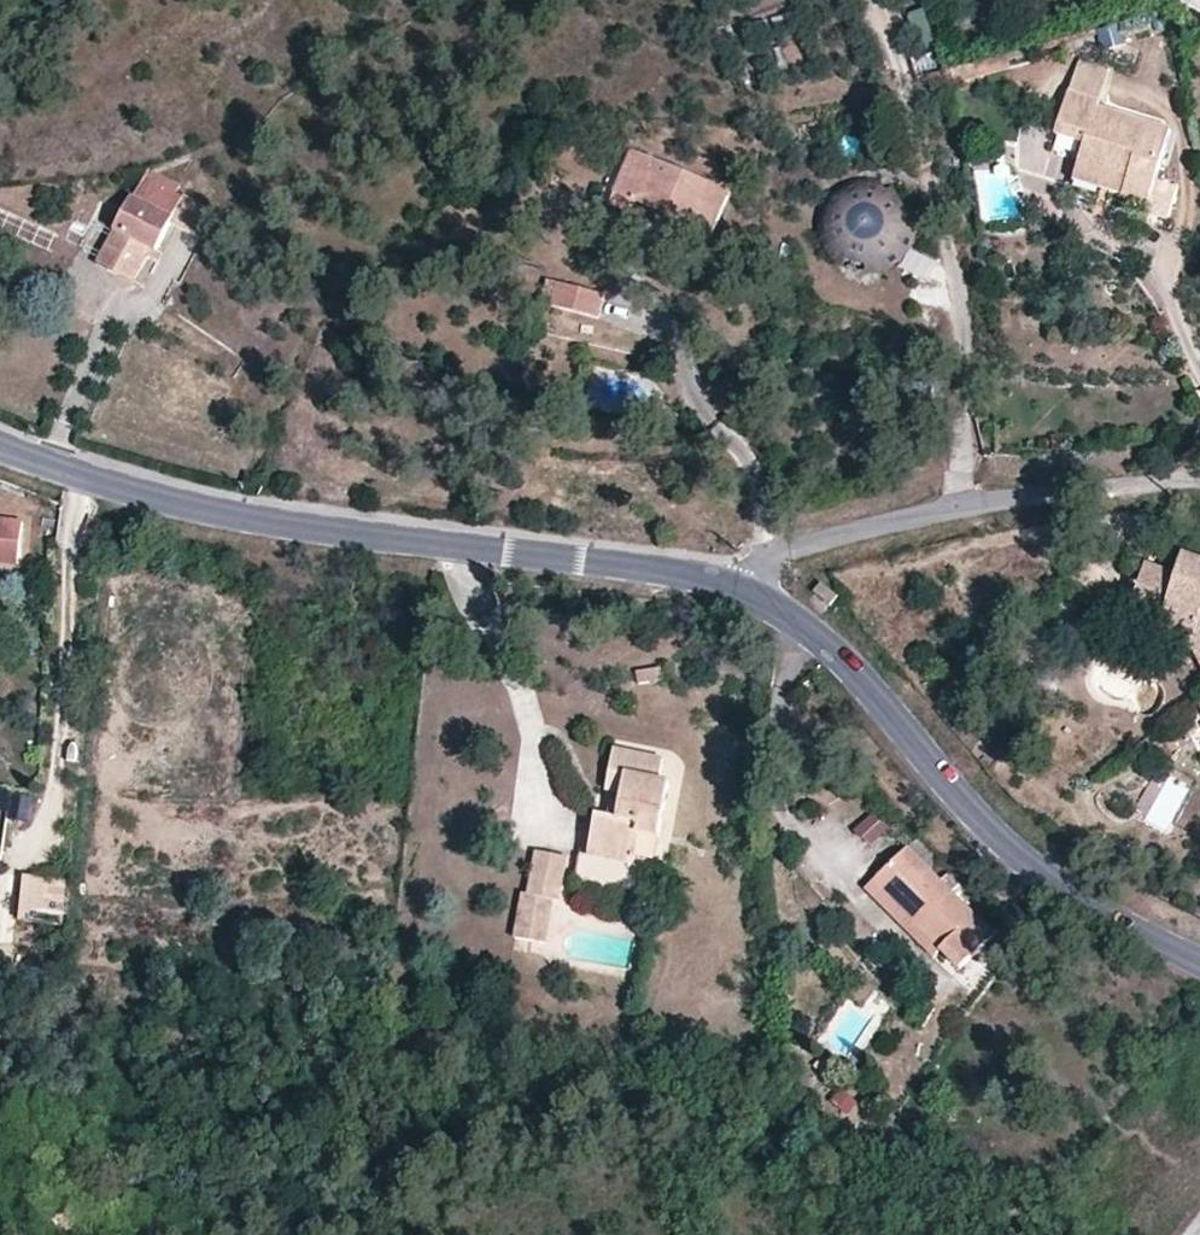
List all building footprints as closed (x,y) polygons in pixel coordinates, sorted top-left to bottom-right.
[(1070,93),(1100,103),(1111,68),(1082,59),(1070,93)] [(1056,139),(1084,147),(1074,185),(1147,208),(1170,129),(1098,107),(1100,103),(1070,93),(1056,139)] [(1009,107),(1007,117),(1019,119),(1022,109),(1009,107)] [(617,195),(714,234),(732,191),(712,182),(711,186),(635,152),(617,195)] [(178,193),(183,184),(152,169),(147,178),(178,193)] [(136,197),(134,198),(99,263),(136,282),(148,259),(153,250),(159,250),(186,197),(178,193),(147,178),(136,197)] [(924,240),(925,231),(924,222),(922,214),(918,205),(913,198),(906,192),(899,186),(891,182),(882,180),(873,179),(864,180),(855,182),(847,186),(840,191),(833,197),(828,205),(824,213),(822,221),(821,230),(821,239),(824,248),(827,256),(833,264),(839,270),(846,276),(854,279),(863,282),(872,283),(881,282),(890,280),(898,276),(906,271),(912,265),(917,257),(921,249),(924,240)] [(709,246),(714,234),(617,195),(613,205),(709,246)] [(166,254),(159,250),(153,250),(148,259),(160,265),(166,254)] [(547,280),(540,307),(598,323),(605,297),(547,280)] [(565,329),(584,333),(586,322),(568,318),(565,329)] [(19,565),(24,522),(0,519),(0,563),(19,565)] [(1181,556),(1174,576),(1143,565),(1128,606),(1159,617),(1154,633),(1190,646),(1199,665),(1199,563),(1181,556)] [(829,576),(822,586),(838,598),(845,587),(829,576)] [(639,832),(660,836),(670,783),(661,780),(665,760),(615,750),(608,791),(624,794),(622,804),(620,820),(610,818),(597,816),(591,847),(635,855),(639,832)] [(852,830),(869,850),(891,831),(873,812),(852,830)] [(597,816),(585,814),(578,853),(589,855),(591,847),(597,816)] [(660,836),(639,832),(635,855),(656,858),(660,836)] [(866,890),(893,916),(934,956),(939,950),(959,969),(994,932),(952,891),(941,880),(929,867),(937,858),(918,840),(911,848),(909,847),(866,890)] [(589,855),(590,858),(633,865),(635,855),(591,847),(589,855)] [(554,898),(558,898),(567,855),(537,849),(527,893),(554,898)] [(950,871),(941,880),(952,891),(961,882),(950,871)] [(68,881),(25,878),(21,924),(65,927),(68,881)] [(527,893),(524,892),(515,937),(545,942),(554,898),(527,893)] [(821,1060),(813,1070),(834,1085),(841,1075),(821,1060)]
